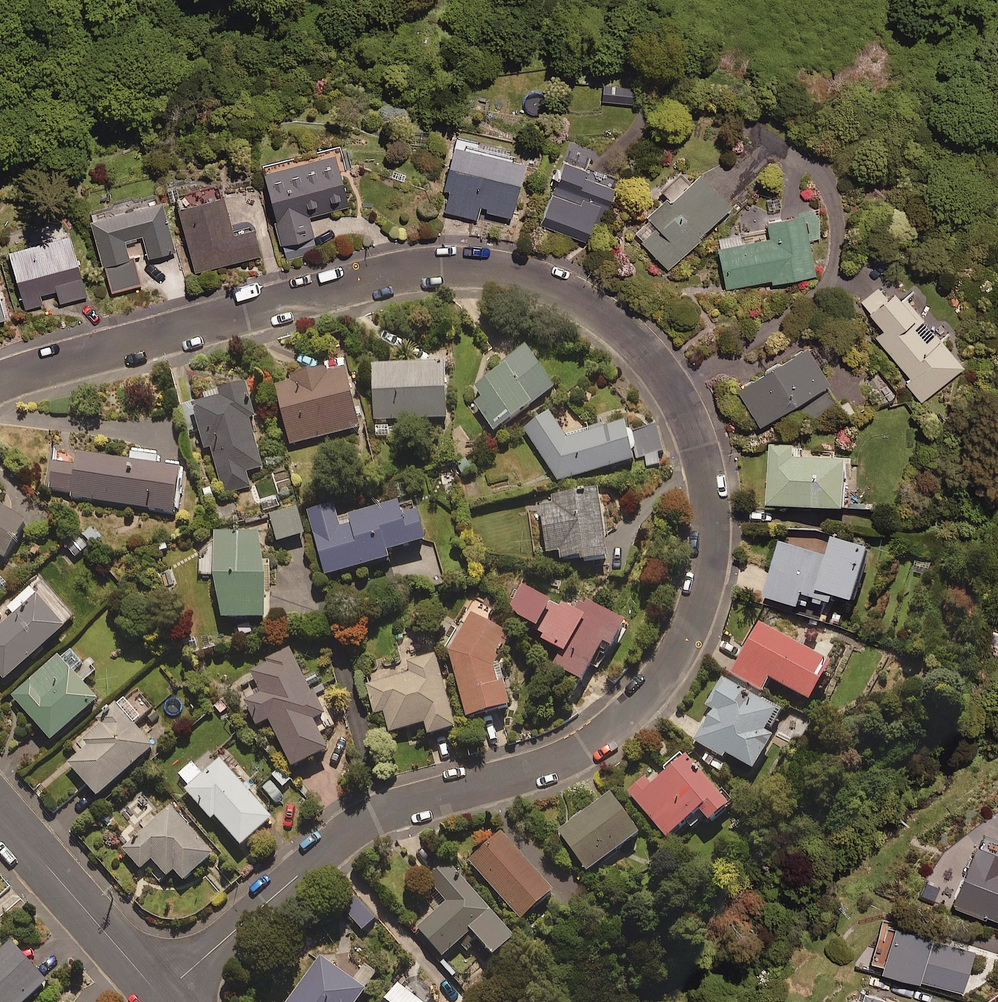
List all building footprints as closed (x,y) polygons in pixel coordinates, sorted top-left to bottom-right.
[(603,83),(602,100),(630,102),(632,85),(603,83)] [(477,216),(480,202),(485,203),(484,207),(511,212),(522,155),(452,141),(439,208),(477,216)] [(348,206),(333,148),(262,166),(282,245),(314,236),(309,216),(348,206)] [(586,165),(562,157),(538,220),(585,238),(593,216),(602,219),(614,184),(583,173),(586,165)] [(733,198),(698,167),(689,178),(680,170),(662,190),(665,193),(630,233),(671,269),(733,198)] [(231,230),(217,182),(200,187),(202,193),(176,200),(196,269),(259,251),(252,225),(231,230)] [(111,291),(140,282),(132,252),(128,253),(123,235),(141,230),(148,254),(174,247),(159,193),(88,213),(111,291)] [(716,235),(725,286),(771,278),(772,282),(815,274),(808,239),(822,237),(816,206),(767,215),(770,231),(740,236),(739,230),(716,235)] [(59,234),(57,229),(6,244),(25,308),(44,303),(41,290),(55,286),(59,299),(85,292),(67,231),(59,234)] [(903,297),(894,287),(885,295),(878,286),(861,300),(885,328),(875,336),(910,377),(905,381),(922,401),(963,364),(904,296),(903,297)] [(759,421),(828,377),(804,340),(735,384),(759,421)] [(555,385),(526,347),(477,384),(485,395),(472,404),(493,432),(555,385)] [(447,417),(445,362),(373,366),(375,420),(447,417)] [(328,372),(327,369),(290,377),(291,382),(276,386),(290,444),(360,428),(346,368),(328,372)] [(851,369),(828,379),(839,404),(862,394),(851,369)] [(896,395),(880,373),(868,381),(883,404),(896,395)] [(254,418),(244,383),(204,395),(206,401),(194,404),(206,448),(211,447),(225,494),(251,487),(247,472),(263,467),(249,419),(254,418)] [(566,436),(549,411),(522,429),(556,480),(635,460),(625,421),(566,436)] [(800,445),(772,444),(769,505),(847,508),(849,459),(835,458),(836,452),(800,451),(800,445)] [(158,455),(132,450),(130,461),(76,452),(73,465),(53,462),(49,489),(71,492),(70,496),(174,513),(182,468),(157,464),(158,455)] [(607,558),(601,490),(542,495),(547,551),(560,549),(561,558),(581,557),(582,561),(607,558)] [(425,540),(417,509),(403,512),(400,501),(338,517),(334,503),(308,510),(325,575),(390,558),(388,550),(425,540)] [(5,559),(24,521),(0,503),(0,556),(5,559)] [(304,534),(297,507),(270,515),(277,541),(304,534)] [(215,542),(207,542),(207,561),(216,560),(218,619),(265,617),(263,532),(215,533),(215,542)] [(872,546),(836,536),(830,554),(783,540),(766,596),(800,606),(804,592),(833,601),(836,593),(856,599),(872,546)] [(575,610),(525,582),(509,611),(544,631),(540,638),(562,650),(554,665),(582,680),(603,641),(612,646),(625,621),(582,597),(575,610)] [(29,587),(6,607),(13,614),(0,626),(0,675),(4,679),(64,627),(29,587)] [(510,635),(473,613),(449,652),(467,717),(510,705),(498,655),(510,635)] [(831,663),(759,623),(731,673),(762,690),(769,678),(810,701),(831,663)] [(987,629),(988,647),(997,647),(997,628),(987,629)] [(83,664),(67,646),(12,696),(51,740),(98,698),(82,681),(97,669),(88,659),(83,664)] [(323,715),(289,649),(266,661),(267,664),(234,681),(257,725),(269,719),(293,767),(328,749),(313,720),(323,715)] [(454,729),(436,654),(407,661),(409,672),(369,681),(376,711),(383,709),(388,731),(424,723),(427,735),(454,729)] [(782,711),(724,678),(708,706),(711,708),(693,740),(723,757),(725,753),(754,770),(774,735),(769,733),(782,711)] [(139,719),(124,702),(81,740),(86,746),(67,762),(97,796),(154,746),(134,724),(139,719)] [(796,714),(784,733),(799,743),(811,724),(796,714)] [(729,805),(679,752),(647,782),(644,779),(628,794),(669,837),(698,809),(710,822),(729,805)] [(272,818),(220,759),(185,790),(211,819),(214,816),(241,846),(272,818)] [(639,834),(611,794),(559,830),(587,871),(639,834)] [(213,854),(171,807),(123,849),(140,869),(152,859),(158,867),(151,874),(158,882),(173,869),(183,880),(213,854)] [(552,892),(500,834),(470,861),(521,919),(552,892)] [(987,856),(977,879),(964,874),(952,903),(997,922),(997,860),(987,856)] [(513,938),(449,863),(429,880),(447,902),(418,927),(443,956),(459,942),(467,952),(480,940),(493,955),(513,938)] [(376,918),(355,894),(341,907),(362,931),(376,918)] [(975,947),(893,923),(880,968),(962,992),(975,947)] [(0,949),(0,1001),(25,1001),(47,982),(9,941),(0,949)] [(320,957),(286,1001),(356,1001),(365,990),(320,957)] [(351,980),(365,990),(379,973),(365,962),(351,980)] [(408,972),(384,1001),(433,1001),(426,997),(431,990),(408,972)] [(863,998),(853,997),(849,1000),(847,1001),(886,1001),(887,998),(865,991),(863,998)]
